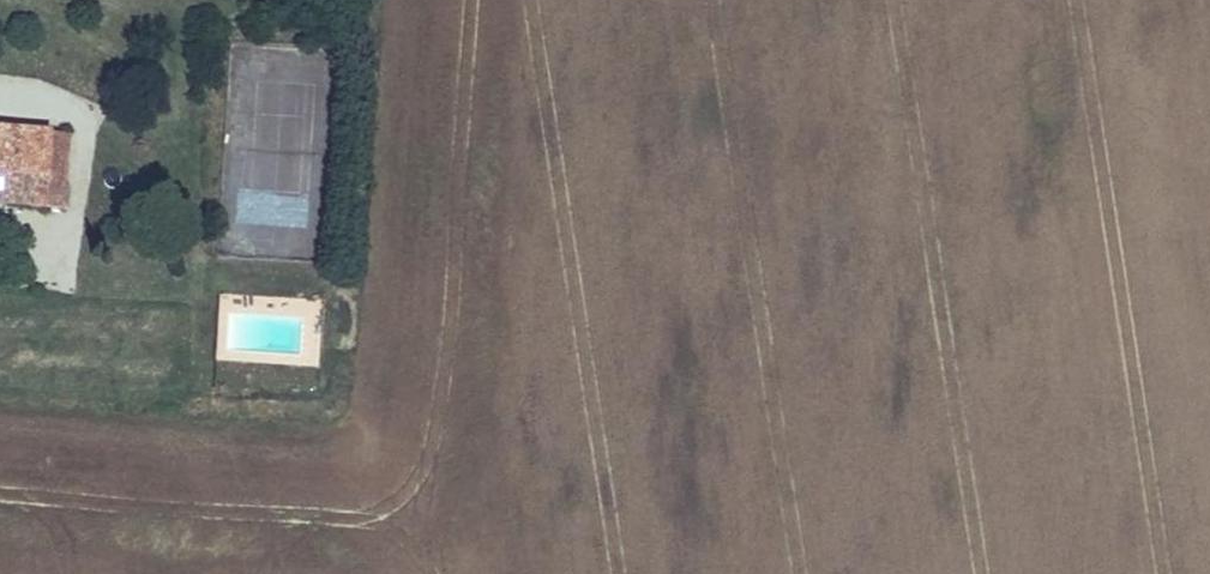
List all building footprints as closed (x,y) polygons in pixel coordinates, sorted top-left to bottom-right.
[(48,215),(55,130),(0,126),(0,211),(48,215)]
